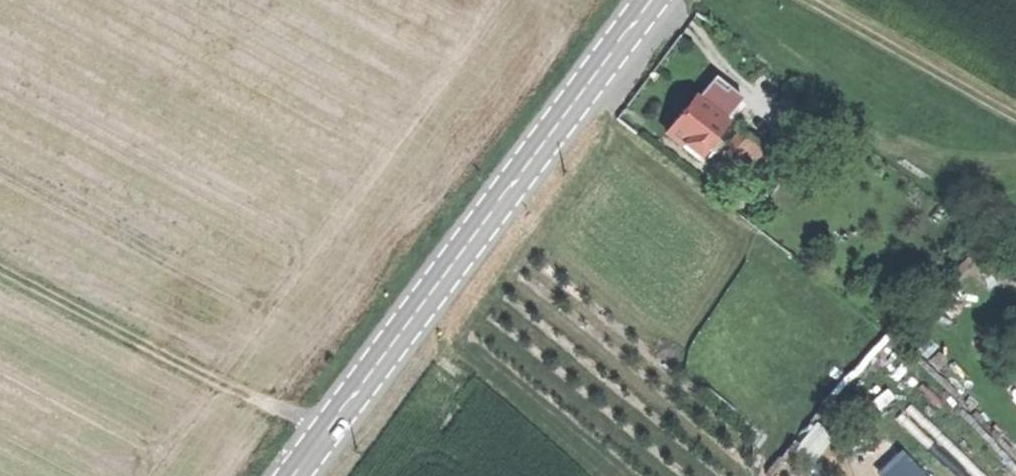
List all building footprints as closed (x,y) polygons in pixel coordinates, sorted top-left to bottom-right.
[(680,115),(667,132),(698,156),(706,146),(714,136),(725,122),(694,97),(680,115)] [(726,144),(733,149),(744,135),(737,130),(726,144)] [(733,149),(728,156),(740,164),(756,144),(744,135),(733,149)] [(721,142),(714,136),(706,146),(714,152),(721,142)] [(775,159),(756,144),(740,164),(759,179),(762,176),(775,159)] [(892,471),(904,459),(879,434),(867,445),(892,471)]
